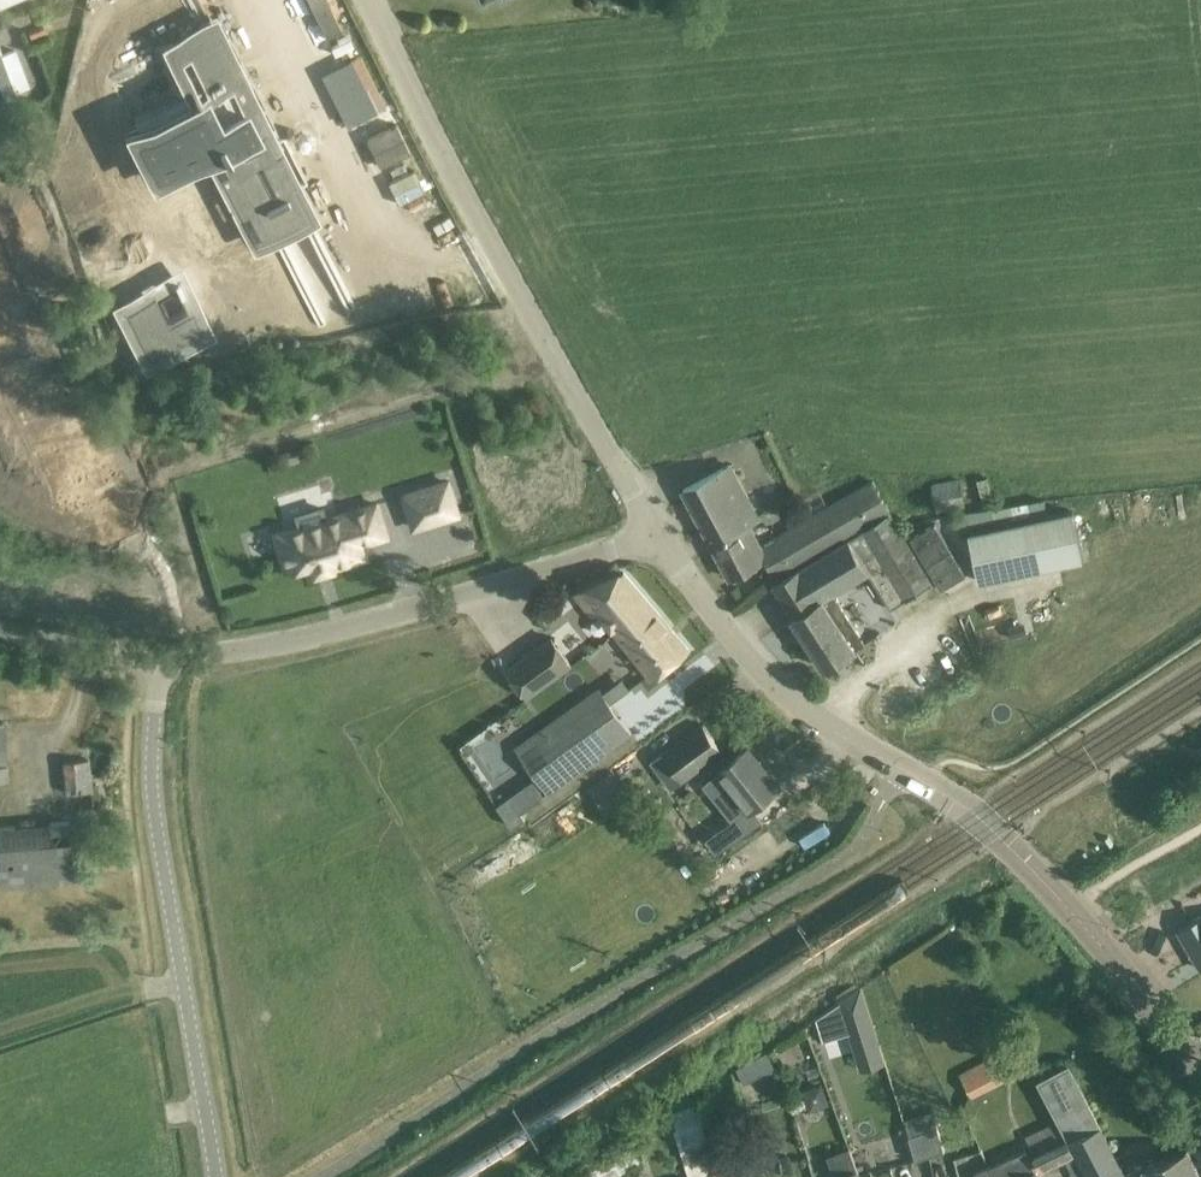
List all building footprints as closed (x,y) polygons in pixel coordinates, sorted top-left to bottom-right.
[(208,14),(260,128),(321,100),(275,0),(269,0),(235,15),(228,0),(164,0),(177,28),(208,14)] [(110,46),(134,100),(165,87),(141,33),(110,46)] [(0,52),(0,96),(18,95),(1,51),(0,52)] [(200,106),(136,140),(156,179),(201,156),(204,154),(216,176),(208,179),(231,222),(238,218),(251,244),(305,216),(291,190),(303,184),(281,142),(269,148),(248,108),(211,128),(200,106)] [(150,275),(97,303),(122,352),(176,324),(150,275)] [(730,464),(684,489),(731,578),(766,560),(768,559),(761,546),(749,523),(759,518),(730,464)] [(937,510),(965,503),(959,478),(930,485),(937,510)] [(793,527),(761,546),(768,559),(766,560),(776,579),(889,509),(873,479),(808,518),(803,510),(788,518),(793,527)] [(457,514),(447,481),(403,494),(413,527),(457,514)] [(984,551),(1009,593),(1100,538),(1073,496),(984,551)] [(376,503),(324,519),(275,534),(286,571),(311,563),(313,573),(365,557),(361,543),(380,537),(385,536),(376,503)] [(837,593),(871,572),(891,607),(933,582),(890,510),(772,585),(793,617),(793,618),(825,668),(866,641),(837,593)] [(910,538),(941,589),(965,575),(935,523),(910,538)] [(646,599),(624,572),(575,593),(591,613),(598,608),(614,626),(646,599)] [(688,649),(646,599),(614,626),(655,677),(688,649)] [(571,665),(551,638),(507,670),(527,697),(571,665)] [(629,733),(599,689),(518,747),(548,789),(629,733)] [(703,723),(662,752),(683,781),(724,753),(703,723)] [(780,787),(748,748),(720,770),(751,810),(780,787)] [(89,758),(63,760),(68,809),(93,806),(89,758)] [(630,797),(610,771),(588,787),(607,813),(630,797)] [(533,779),(497,804),(512,826),(525,818),(522,811),(544,796),(533,779)] [(714,830),(725,847),(727,846),(751,830),(740,812),(715,829),(714,830)] [(69,820),(0,826),(0,886),(74,879),(69,820)] [(1179,930),(1196,959),(1200,956),(1200,917),(1179,930)] [(863,986),(816,1017),(823,1040),(851,1032),(856,1051),(880,1044),(863,986)] [(775,1066),(767,1051),(736,1068),(744,1083),(775,1066)] [(1006,1079),(993,1055),(959,1073),(971,1097),(1006,1079)] [(1069,1065),(1038,1081),(1058,1120),(1087,1176),(1118,1176),(1125,1174),(1069,1065)] [(817,1108),(829,1105),(822,1084),(801,1091),(805,1102),(817,1108)] [(672,1113),(677,1128),(674,1129),(688,1174),(689,1176),(719,1176),(701,1120),(704,1119),(699,1103),(672,1113)] [(933,1112),(905,1121),(909,1136),(938,1127),(933,1112)] [(1058,1120),(1025,1136),(1040,1169),(1065,1157),(1071,1172),(1069,1173),(1072,1176),(1087,1176),(1058,1120)] [(945,1151),(938,1127),(909,1136),(916,1160),(945,1151)] [(629,1143),(589,1169),(594,1176),(614,1176),(640,1161),(629,1143)] [(1118,1176),(1200,1176),(1188,1147),(1125,1174),(1118,1176)] [(827,1156),(834,1176),(861,1176),(850,1148),(827,1156)] [(990,1166),(995,1176),(1037,1176),(1026,1150),(990,1166)] [(990,1166),(973,1174),(974,1176),(995,1176),(990,1166)]
